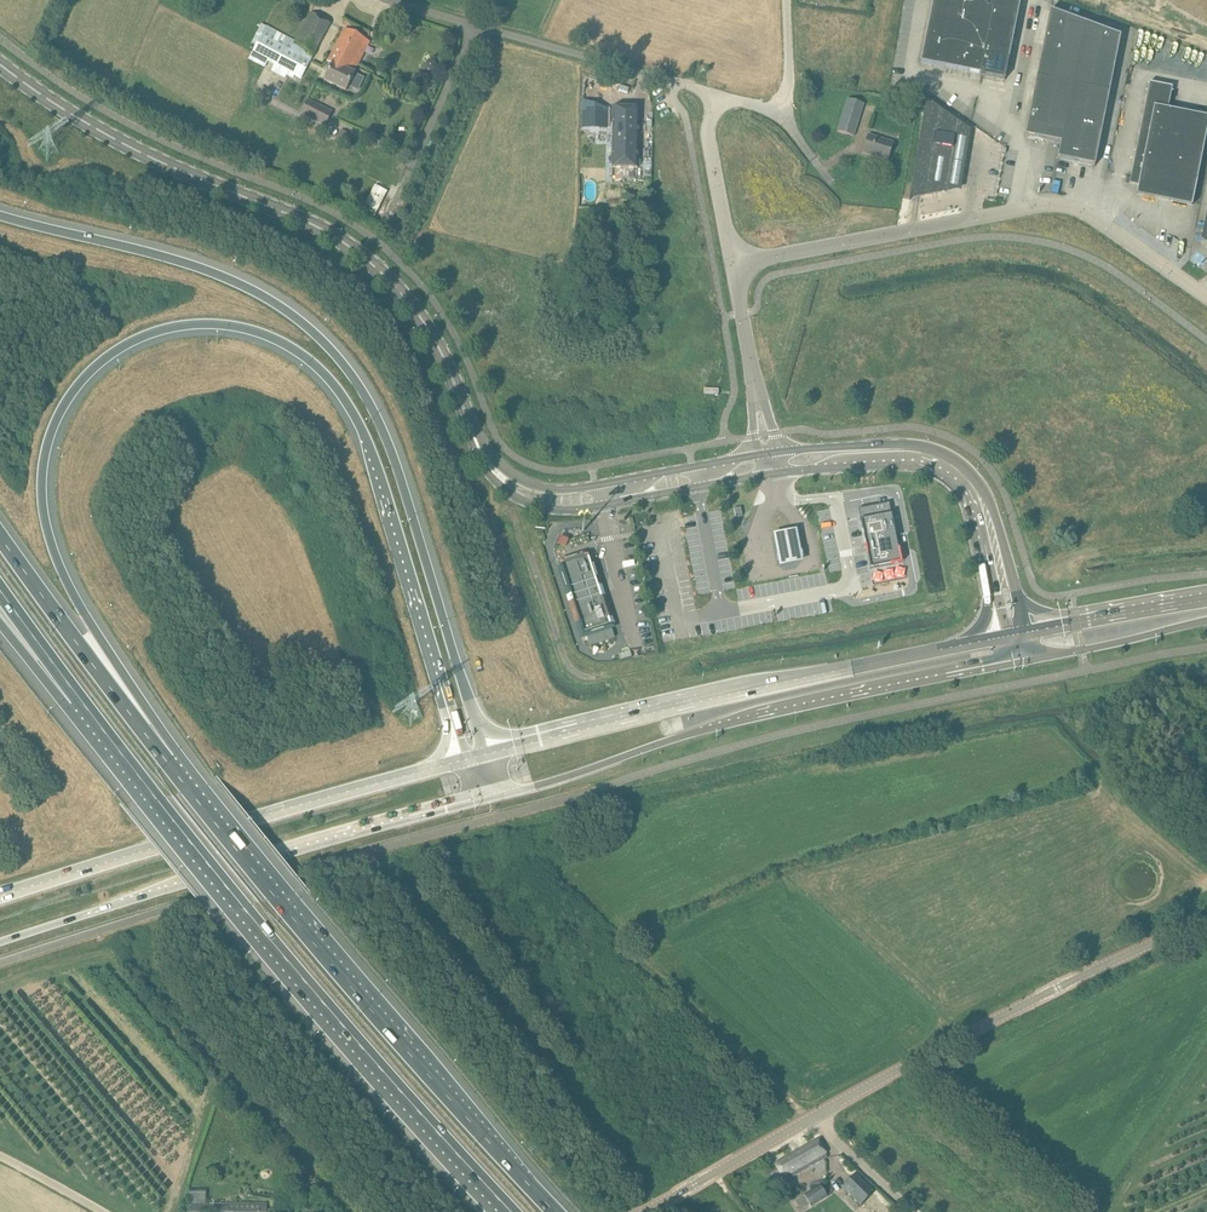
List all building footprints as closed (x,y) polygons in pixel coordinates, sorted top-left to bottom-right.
[(920,64),(1005,81),(1021,0),(1019,0),(933,0),(920,64)] [(1120,37),(1049,11),(1024,137),(1060,144),(1057,159),(1094,167),(1120,37)] [(311,61),(325,34),(331,24),(311,13),(295,42),(267,27),(266,27),(262,25),(251,44),(255,47),(252,52),(253,53),(262,35),(286,48),(277,66),(301,79),(311,61)] [(345,30),(327,63),(333,65),(348,72),(352,65),(365,41),(345,30)] [(301,80),(301,79),(277,66),(286,48),(262,35),(253,53),(252,52),(248,59),(264,68),(267,62),(274,66),(271,72),(284,79),(286,75),(293,78),(294,76),(301,80)] [(357,68),(352,66),(352,65),(348,72),(333,65),(325,81),(346,91),(354,74),(357,68)] [(1149,83),(1129,183),(1138,185),(1136,196),(1192,207),(1206,132),(1206,118),(1168,110),(1173,88),(1149,83)] [(332,113),(308,100),(301,113),(325,126),(332,113)] [(586,102),(583,101),(582,129),(607,129),(607,109),(586,102)] [(939,118),(925,108),(910,200),(911,199),(912,197),(928,194),(946,192),(956,130),(939,118)] [(638,109),(613,109),(612,169),(637,169),(638,109)] [(843,115),(838,132),(854,137),(859,121),(843,115)] [(888,161),(894,143),(868,135),(863,153),(888,161)] [(375,186),(362,212),(374,218),(378,210),(386,195),(387,192),(375,186)] [(889,503),(859,509),(860,517),(862,531),(863,531),(870,567),(900,561),(899,556),(900,556),(896,539),(900,539),(899,532),(895,533),(895,532),(891,511),(889,503)] [(741,508),(734,509),(736,517),(743,516),(741,508)] [(799,534),(775,538),(781,571),(804,567),(799,534)] [(588,555),(561,564),(584,634),(586,633),(590,646),(615,638),(610,624),(613,624),(611,619),(609,619),(601,597),(604,596),(600,586),(598,587),(589,559),(588,555)] [(819,1162),(824,1159),(827,1157),(818,1141),(776,1165),(785,1181),(807,1169),(819,1163),(819,1162)] [(861,1206),(875,1192),(855,1174),(842,1188),(861,1206)] [(800,1211),(803,1211),(828,1197),(820,1185),(793,1201),(800,1211)] [(184,1205),(184,1211),(268,1211),(268,1204),(207,1204),(207,1193),(189,1193),(189,1205),(184,1205)]
